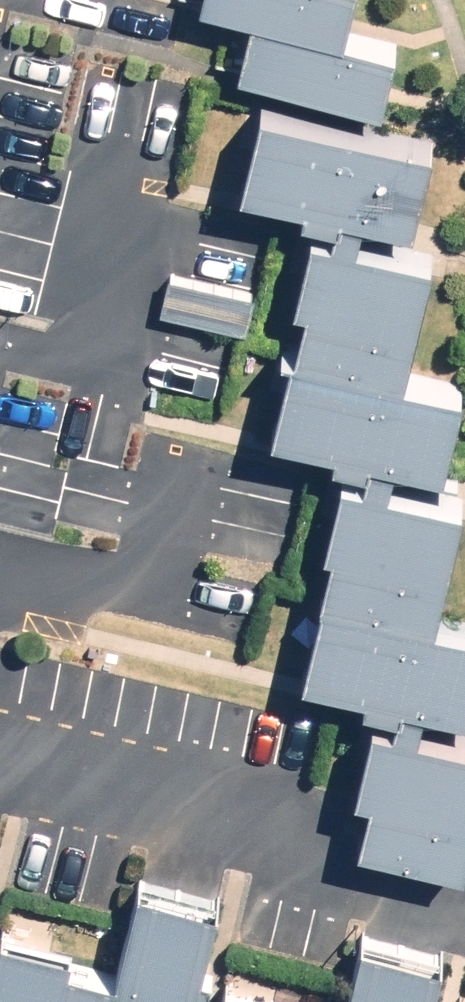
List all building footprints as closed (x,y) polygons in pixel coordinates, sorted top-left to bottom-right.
[(194,2),(337,39),(348,0),(195,0),(194,2)] [(390,53),(337,39),(248,16),(233,71),(375,108),(390,53)] [(425,150),(253,108),(233,188),(297,204),(294,212),(331,221),(333,213),(356,218),(406,230),(425,150)] [(333,213),(331,221),(328,237),(305,231),(288,301),(297,303),(266,431),(327,446),(324,458),(360,467),(363,455),(386,461),(437,473),(456,393),(396,378),(425,260),(350,242),(356,218),(333,213)] [(360,467),(356,482),(335,477),(318,547),(327,549),(296,677),(357,692),(354,704),(389,713),(392,701),(417,707),(464,718),(464,634),(429,625),(457,507),(379,488),(386,461),(363,455),(360,467)] [(392,701),(389,713),(386,726),(366,721),(349,794),(363,797),(351,845),(458,871),(464,843),(464,745),(411,732),(417,707),(392,701)] [(198,1001),(205,972),(195,969),(211,906),(132,886),(110,976),(104,1001),(200,1001),(198,1001)] [(110,976),(61,964),(64,952),(0,936),(0,1001),(104,1001),(110,976)] [(341,1001),(425,1001),(435,961),(356,941),(341,1001)] [(216,988),(213,1001),(275,1001),(216,988)]
